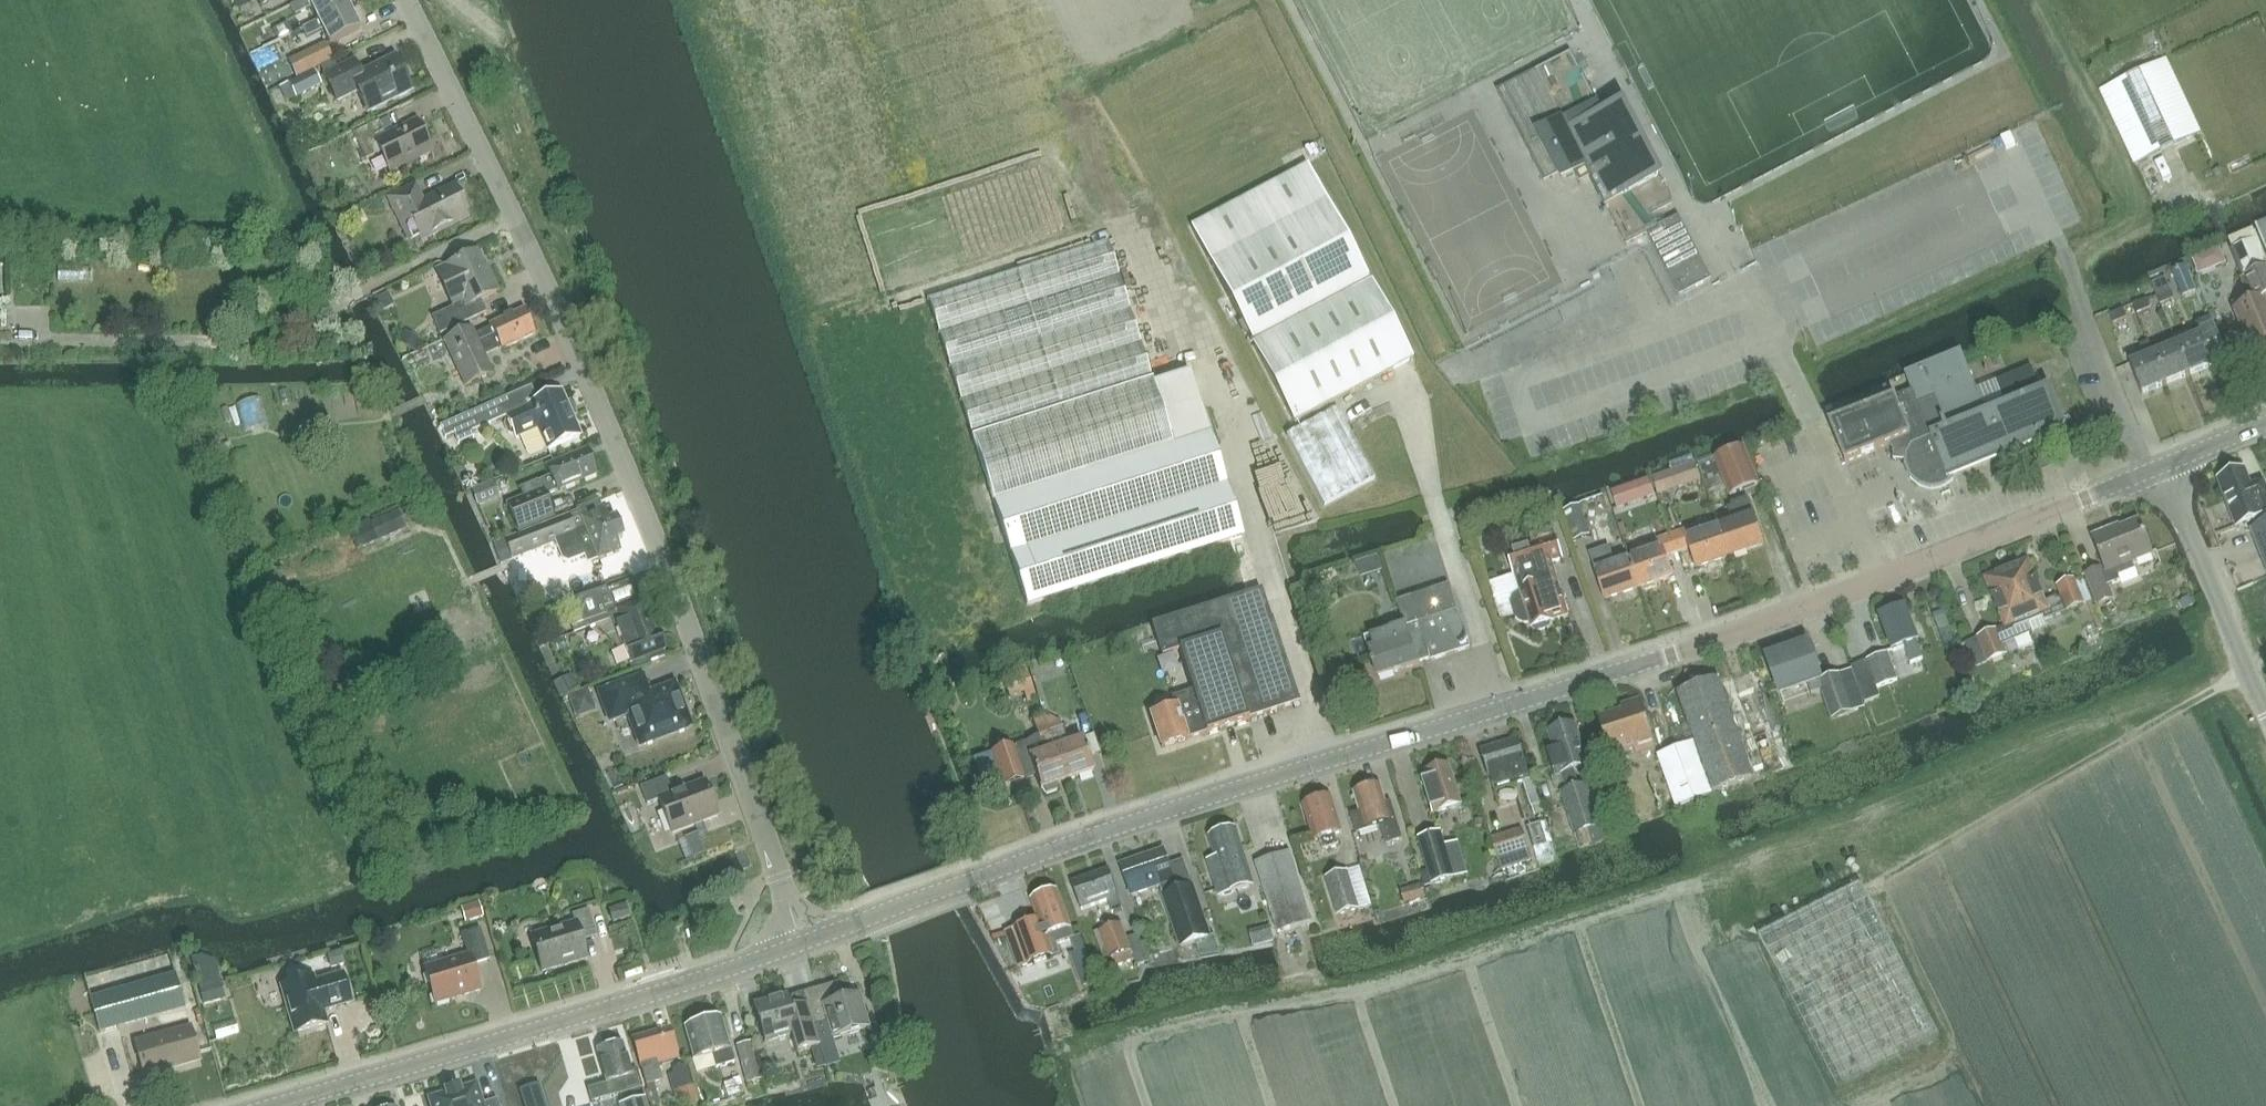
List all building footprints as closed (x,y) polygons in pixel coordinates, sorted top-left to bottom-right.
[(318,21),(318,22),(347,7),(344,0),(302,0),(289,6),(294,16),(311,7),(318,21)] [(359,30),(347,7),(318,22),(318,21),(302,29),(307,38),(322,29),(330,45),(359,30)] [(278,41),(292,34),(286,24),(273,30),(278,41)] [(295,78),(332,60),(325,45),(288,63),(295,78)] [(1571,54),(1498,92),(1545,181),(1560,173),(1563,179),(1576,172),(1579,178),(1589,173),(1627,246),(1647,235),(1679,296),(1711,280),(1678,217),(1658,228),(1652,216),(1669,208),(1617,109),(1603,117),(1571,54)] [(354,62),(322,77),(336,106),(356,96),(366,115),(412,93),(394,57),(360,74),(354,62)] [(2167,59),(2100,91),(2135,165),(2202,132),(2167,59)] [(295,99),(321,85),(314,70),(287,84),(295,99)] [(378,122),(352,135),(365,162),(379,155),(388,173),(431,151),(416,122),(386,137),(378,122)] [(1412,361),(1370,283),(1307,164),(1288,174),(1190,226),(1294,423),(1412,361)] [(415,185),(385,200),(408,245),(418,239),(420,243),(473,216),(457,184),(424,201),(415,185)] [(2257,229),(2265,252),(2265,225),(2257,229)] [(2232,249),(2244,278),(2242,279),(2253,304),(2234,311),(2250,351),(2265,344),(2265,302),(2265,299),(2265,298),(2265,266),(2256,240),(2232,249)] [(994,504),(1210,434),(1190,372),(1153,384),(1108,243),(928,301),(994,504)] [(2219,248),(2192,259),(2199,275),(2225,264),(2219,248)] [(488,277),(476,253),(436,272),(453,308),(444,312),(452,329),(486,314),(480,301),(498,292),(490,276),(488,277)] [(54,283),(84,284),(85,267),(55,266),(54,283)] [(2183,296),(2194,292),(2183,266),(2173,270),(2183,296)] [(2160,305),(2174,299),(2170,290),(2156,296),(2160,305)] [(2137,314),(2151,309),(2147,300),(2133,305),(2137,314)] [(2113,324),(2127,318),(2123,309),(2110,315),(2113,324)] [(500,350),(535,334),(524,310),(490,326),(491,329),(475,337),(472,330),(444,342),(465,386),(492,374),(482,352),(498,345),(500,350)] [(2211,322),(2198,327),(2201,336),(2211,360),(2212,362),(2225,357),(2211,322)] [(2177,345),(2189,376),(2213,366),(2212,362),(2211,360),(2201,336),(2177,345)] [(2166,385),(2189,376),(2177,345),(2154,355),(2166,385)] [(1950,472),(1954,470),(1955,471),(1955,472),(1956,473),(1957,473),(1959,473),(1960,473),(1961,473),(1963,472),(1964,471),(1964,470),(1965,469),(1965,468),(2066,427),(2051,390),(2043,394),(2039,384),(2038,384),(2032,368),(1996,382),(2002,399),(1983,406),(1961,353),(1905,376),(1912,391),(1829,425),(1845,464),(1891,445),(1894,453),(1894,460),(1906,461),(1906,466),(1910,478),(1919,486),(1931,489),(1943,487),(1953,480),(1950,472)] [(2166,385),(2154,355),(2130,365),(2142,395),(2166,385)] [(547,450),(581,436),(566,403),(560,406),(555,395),(528,407),(528,408),(506,417),(516,439),(537,429),(547,450)] [(253,399),(235,404),(243,435),(262,430),(253,399)] [(468,434),(502,420),(495,403),(461,418),(468,434)] [(1324,506),(1375,478),(1337,407),(1285,435),(1324,506)] [(1230,540),(1247,595),(1261,590),(1210,434),(994,504),(1026,606),(1230,540)] [(1744,447),(1715,459),(1731,497),(1760,485),(1744,447)] [(539,482),(538,481),(518,490),(522,498),(506,504),(518,532),(553,517),(544,497),(597,475),(587,450),(546,467),(551,477),(539,482)] [(1652,478),(1658,495),(1702,480),(1696,463),(1652,478)] [(2218,481),(2237,527),(2255,520),(2258,527),(2252,530),(2265,566),(2265,488),(2264,482),(2251,487),(2245,470),(2218,481)] [(1601,497),(1581,503),(1590,534),(1610,528),(1601,497)] [(1733,523),(1720,528),(1729,556),(1764,545),(1748,499),(1732,505),(1732,508),(1728,509),(1733,523)] [(538,528),(494,545),(501,563),(545,547),(544,546),(554,542),(562,561),(568,564),(595,553),(598,561),(619,552),(615,541),(622,538),(615,519),(608,522),(603,511),(603,512),(598,500),(577,509),(579,512),(538,529),(538,528)] [(1574,539),(1588,535),(1578,506),(1564,510),(1574,539)] [(357,552),(407,529),(399,511),(371,524),(369,520),(347,530),(357,552)] [(2136,575),(2130,562),(2151,554),(2139,523),(2110,534),(2109,532),(2093,539),(2106,572),(2102,573),(2100,569),(2087,574),(2098,604),(2112,599),(2107,587),(2136,575)] [(1696,568),(1729,556),(1720,528),(1688,539),(1685,531),(1671,535),(1677,552),(1689,549),(1696,568)] [(1530,536),(1533,545),(1507,553),(1514,575),(1515,574),(1521,594),(1517,596),(1515,599),(1514,604),(1517,615),(1520,619),(1524,621),(1530,621),(1532,629),(1534,628),(1537,631),(1538,631),(1549,628),(1549,627),(1550,623),(1552,623),(1552,622),(1568,617),(1556,578),(1551,563),(1563,560),(1553,529),(1530,536)] [(1629,559),(1639,588),(1673,576),(1666,556),(1677,552),(1671,535),(1658,540),(1661,548),(1629,559)] [(1605,599),(1639,588),(1629,559),(1615,564),(1609,547),(1589,554),(1595,571),(1605,599)] [(2006,569),(2027,620),(2040,615),(2043,621),(2066,611),(2067,613),(2085,606),(2074,578),(2056,586),(2059,595),(2045,601),(2028,560),(2006,569)] [(2006,569),(1985,578),(2005,628),(1997,632),(1996,630),(1966,643),(1976,668),(2007,655),(2000,638),(2015,632),(2013,626),(2027,620),(2006,569)] [(633,578),(574,600),(585,630),(608,622),(606,615),(616,611),(628,643),(623,645),(630,664),(647,657),(649,662),(665,656),(663,651),(665,650),(658,632),(654,634),(642,601),(633,578)] [(1469,649),(1449,586),(1397,603),(1405,626),(1390,630),(1390,632),(1366,640),(1370,652),(1378,678),(1419,665),(1418,662),(1430,658),(1431,661),(1469,649)] [(1270,620),(1261,590),(1247,595),(1152,625),(1162,656),(1179,650),(1192,691),(1206,733),(1206,734),(1248,720),(1248,719),(1263,714),(1299,703),(1271,619),(1270,620)] [(1904,609),(1881,618),(1893,651),(1904,647),(1910,664),(1923,660),(1904,609)] [(1808,645),(1767,659),(1778,690),(1806,681),(1809,690),(1819,687),(1830,719),(1864,708),(1851,669),(1820,680),(1816,669),(1808,645)] [(1887,653),(1866,660),(1877,689),(1897,681),(1898,680),(1888,652),(1887,653)] [(1658,756),(1677,808),(1755,780),(1794,766),(1758,666),(1719,679),(1660,700),(1678,749),(1658,756)] [(1034,695),(1028,674),(1003,682),(1008,699),(1024,694),(1025,698),(1034,695)] [(641,677),(599,693),(610,721),(628,714),(640,745),(690,726),(674,685),(648,695),(641,677)] [(1187,739),(1206,733),(1192,691),(1172,698),(1175,706),(1150,714),(1161,748),(1187,740),(1187,739)] [(588,692),(570,699),(575,713),(593,707),(588,692)] [(1656,749),(1641,702),(1625,706),(1627,712),(1599,721),(1610,757),(1638,748),(1640,754),(1656,749)] [(1013,746),(993,753),(1004,786),(1035,775),(1040,790),(1042,789),(1046,795),(1057,791),(1057,784),(1067,781),(1056,748),(1052,739),(1049,728),(1045,717),(1033,721),(1037,732),(1040,739),(1025,744),(1013,747),(1013,746)] [(1060,724),(1049,728),(1052,739),(1064,734),(1060,724)] [(1574,771),(1588,766),(1575,724),(1548,732),(1555,754),(1549,756),(1555,776),(1561,775),(1565,786),(1577,782),(1574,771)] [(1083,739),(1056,748),(1067,781),(1093,771),(1083,739)] [(1529,779),(1526,767),(1517,740),(1481,751),(1490,778),(1492,777),(1495,789),(1529,779)] [(1433,814),(1461,805),(1448,764),(1427,771),(1428,775),(1422,777),(1433,814)] [(672,834),(717,816),(704,782),(672,794),(666,778),(640,788),(647,805),(659,801),(672,834)] [(1600,779),(1587,784),(1561,792),(1574,834),(1600,826),(1614,821),(1600,779)] [(1354,793),(1360,811),(1350,815),(1357,834),(1366,831),(1380,827),(1386,845),(1402,839),(1400,830),(1391,802),(1385,803),(1380,785),(1354,793)] [(1534,787),(1524,789),(1532,821),(1542,818),(1534,787)] [(1335,835),(1342,833),(1331,797),(1304,805),(1315,841),(1320,840),(1324,851),(1339,847),(1335,835)] [(1540,823),(1491,839),(1501,870),(1532,860),(1529,850),(1547,844),(1540,823)] [(1216,859),(1207,862),(1212,879),(1218,898),(1249,888),(1243,868),(1247,867),(1235,829),(1226,832),(1222,830),(1216,832),(1214,836),(1209,837),(1216,859)] [(1433,885),(1454,879),(1440,833),(1419,839),(1433,885)] [(1131,896),(1160,886),(1181,947),(1210,937),(1193,887),(1178,891),(1163,850),(1120,865),(1131,896)] [(1312,922),(1306,904),(1290,853),(1256,864),(1272,916),(1277,933),(1290,929),(1294,941),(1314,934),(1310,922),(1312,922)] [(1113,913),(1123,910),(1108,870),(1072,883),(1082,910),(1108,901),(1113,913)] [(1338,916),(1359,910),(1347,871),(1326,878),(1338,916)] [(1424,884),(1403,891),(1407,904),(1428,897),(1424,884)] [(1759,936),(1837,1089),(1939,1038),(1861,884),(1759,936)] [(1034,922),(1006,932),(1020,969),(1060,955),(1055,942),(1073,937),(1070,929),(1057,891),(1032,901),(1038,917),(1032,919),(1033,921),(1034,922)] [(613,923),(630,918),(626,907),(610,912),(613,923)] [(582,942),(596,937),(588,910),(572,915),(575,923),(531,936),(542,972),(561,966),(560,964),(571,961),(572,963),(587,959),(582,942)] [(1127,940),(1120,923),(1094,933),(1109,970),(1135,960),(1137,966),(1148,961),(1138,935),(1127,940)] [(468,956),(425,969),(435,1004),(454,999),(453,996),(464,993),(465,995),(480,991),(472,965),(489,960),(480,929),(461,935),(468,956)] [(115,992),(90,999),(99,1033),(185,1009),(180,992),(175,975),(115,992)] [(343,975),(315,983),(313,977),(281,987),(294,1034),(327,1024),(323,1011),(351,1003),(343,975)] [(803,993),(813,1028),(827,1024),(832,1039),(870,1028),(860,994),(842,1000),(837,983),(803,993)] [(819,1046),(813,1028),(803,993),(788,997),(788,996),(753,1006),(764,1042),(791,1034),(797,1053),(819,1046)] [(711,1021),(707,1018),(695,1021),(694,1026),(684,1029),(693,1061),(712,1055),(716,1068),(734,1063),(721,1018),(711,1021)] [(144,1077),(200,1061),(190,1028),(135,1044),(144,1077)] [(657,1064),(678,1058),(669,1029),(633,1040),(646,1086),(662,1081),(657,1064)] [(745,1084),(763,1080),(752,1041),(735,1046),(745,1084)] [(597,1050),(607,1084),(587,1090),(591,1103),(642,1088),(636,1070),(630,1072),(622,1043),(597,1050)] [(428,1099),(430,1105),(498,1105),(496,1102),(483,1105),(477,1085),(460,1090),(460,1088),(455,1090),(449,1091),(444,1093),(445,1094),(428,1099)] [(563,1105),(581,1105),(587,1104),(584,1087),(560,1092),(563,1105)] [(697,1104),(692,1087),(679,1091),(684,1105),(690,1105),(697,1104)] [(871,1105),(886,1105),(896,1102),(891,1087),(867,1096),(871,1105)] [(521,1093),(525,1105),(543,1105),(538,1088),(521,1093)] [(645,1097),(619,1105),(648,1105),(645,1097)]
